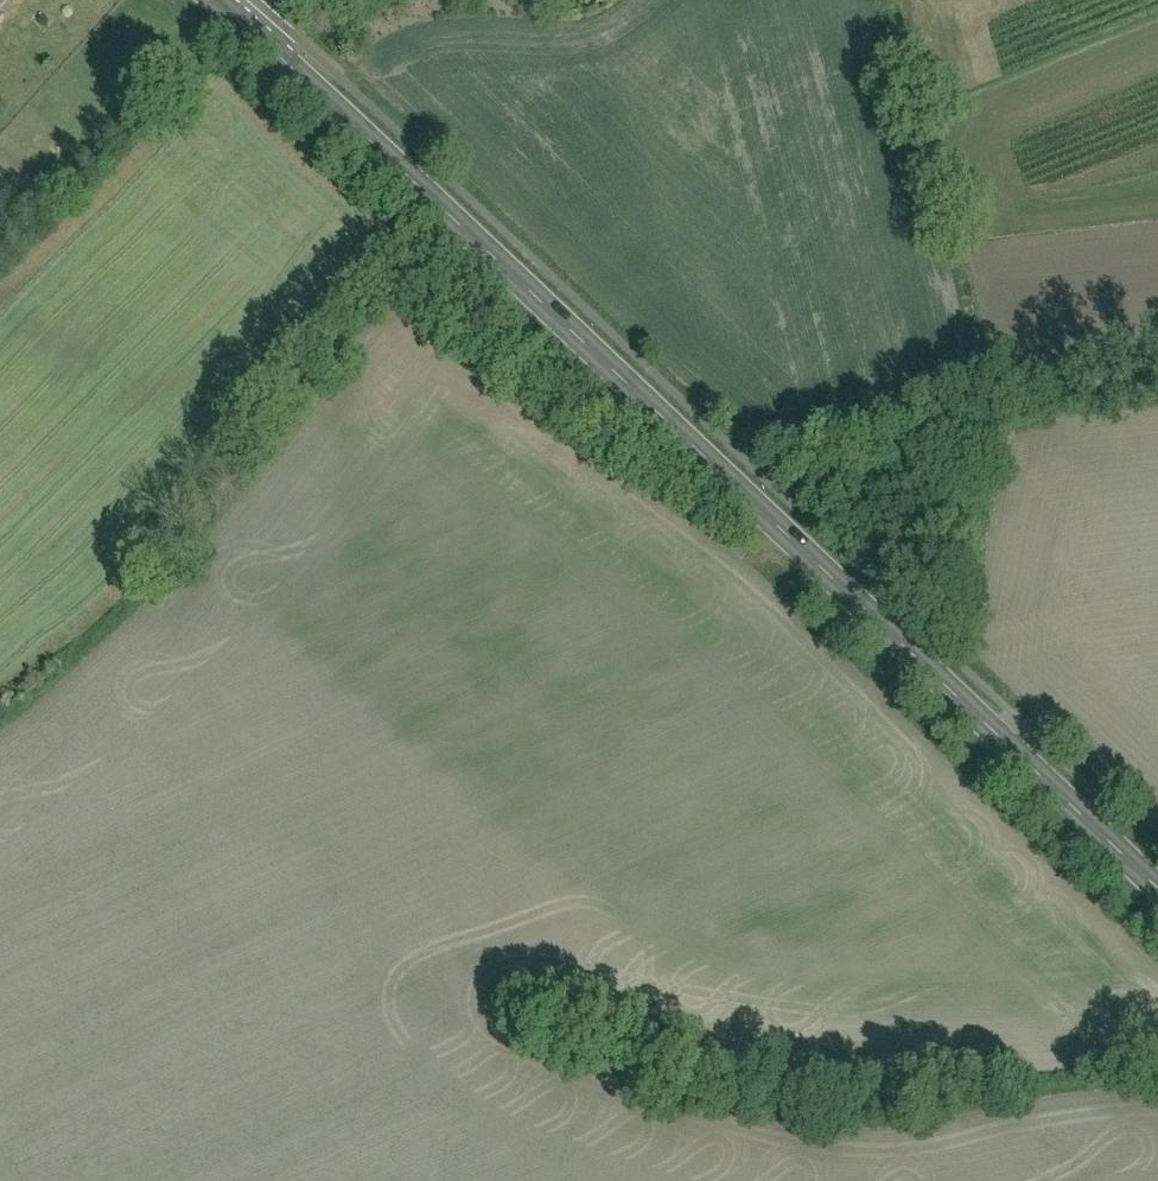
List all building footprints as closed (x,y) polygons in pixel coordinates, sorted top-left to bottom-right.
[(19,0),(0,0),(0,27),(19,0)]
